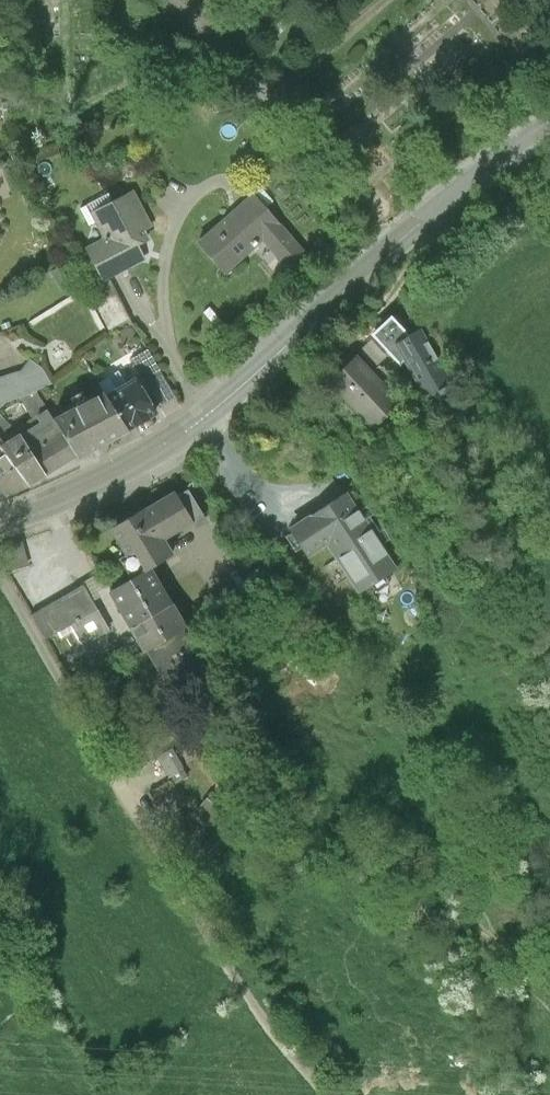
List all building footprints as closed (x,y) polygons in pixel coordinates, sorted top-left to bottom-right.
[(154,229),(134,192),(90,215),(104,240),(85,250),(103,283),(148,260),(144,253),(153,248),(145,233),(154,229)] [(308,259),(251,195),(194,245),(222,276),(260,243),(289,276),(308,259)] [(75,284),(65,267),(51,275),(61,292),(75,284)] [(128,316),(110,283),(90,294),(108,327),(128,316)] [(408,333),(390,314),(369,333),(398,364),(403,360),(425,397),(436,390),(438,393),(444,389),(442,386),(450,382),(419,327),(408,333)] [(147,352),(132,362),(160,406),(175,397),(147,352)] [(397,401),(355,356),(329,380),(371,425),(397,401)] [(5,402),(35,393),(36,391),(50,386),(43,369),(30,361),(22,374),(0,379),(0,406),(5,402)] [(140,391),(134,379),(125,384),(118,371),(98,383),(105,392),(125,428),(153,412),(144,396),(150,393),(146,387),(140,391)] [(125,428),(105,392),(69,412),(89,449),(125,428)] [(9,423),(8,421),(0,411),(0,428),(9,423)] [(89,449),(69,412),(54,421),(61,434),(74,457),(89,449)] [(52,440),(42,424),(21,437),(45,475),(61,465),(47,442),(52,440)] [(74,457),(61,434),(52,440),(47,442),(61,465),(74,457)] [(21,437),(20,436),(4,447),(0,449),(25,488),(45,475),(21,437)] [(6,497),(25,488),(0,449),(0,489),(6,497)] [(396,567),(346,487),(290,522),(309,553),(327,542),(357,590),(396,567)] [(119,558),(131,578),(149,568),(172,553),(163,538),(204,515),(188,490),(177,496),(174,491),(145,508),(144,507),(110,528),(125,554),(119,558)] [(8,571),(29,565),(23,542),(0,549),(0,557),(1,559),(8,571)] [(183,624),(149,568),(131,578),(111,590),(145,648),(180,626),(183,624)] [(85,585),(32,616),(46,640),(69,626),(83,649),(109,632),(85,585)] [(180,626),(145,648),(165,681),(183,670),(180,665),(198,655),(180,626)]
